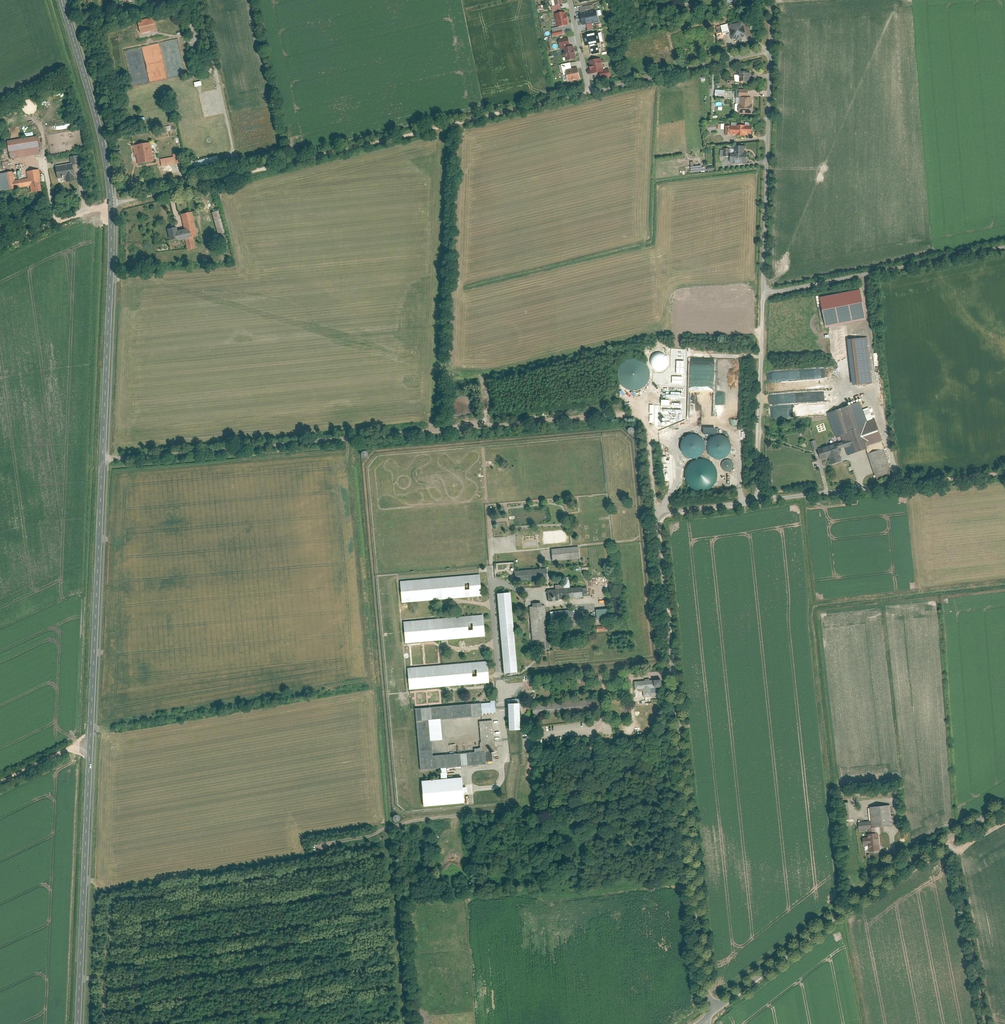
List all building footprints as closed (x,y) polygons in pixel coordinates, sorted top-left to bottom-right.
[(596,9),(580,13),(583,24),(599,21),(596,9)] [(568,24),(565,11),(554,13),(558,27),(568,24)] [(152,17),(136,21),(140,33),(155,29),(152,17)] [(733,38),(745,35),(742,23),(730,26),(733,38)] [(551,28),(553,36),(563,34),(561,26),(551,28)] [(584,35),(586,46),(600,44),(600,40),(602,39),(602,36),(599,37),(598,33),(584,35)] [(561,49),(563,48),(566,60),(575,58),(572,44),(570,45),(568,37),(559,40),(561,49)] [(609,68),(603,70),(600,58),(589,60),(591,73),(600,72),(601,78),(610,76),(609,68)] [(563,74),(567,73),(568,81),(580,78),(578,66),(571,68),(570,62),(561,64),(563,74)] [(749,81),(749,71),(737,70),(736,81),(749,81)] [(737,115),(750,115),(750,97),(737,97),(737,115)] [(48,126),(49,131),(70,127),(69,122),(48,126)] [(715,122),(706,124),(707,131),(716,130),(715,122)] [(744,135),(744,133),(750,134),(751,127),(744,126),(744,124),(736,124),(736,126),(725,125),(724,134),(744,135)] [(36,135),(6,141),(10,160),(40,154),(36,135)] [(154,160),(150,142),(133,145),(137,163),(154,160)] [(733,146),(733,148),(723,148),(722,156),(729,156),(729,163),(745,163),(746,153),(743,153),(743,146),(733,146)] [(160,159),(161,166),(184,162),(182,152),(173,154),(174,156),(160,159)] [(69,156),(71,163),(55,165),(57,178),(65,177),(66,182),(75,180),(72,164),(78,163),(77,155),(69,156)] [(219,155),(194,161),(196,167),(220,160),(219,155)] [(0,173),(0,190),(30,185),(31,192),(40,190),(39,182),(41,182),(39,169),(25,171),(26,177),(15,179),(13,170),(0,173)] [(176,227),(167,229),(170,240),(178,238),(178,240),(185,239),(187,249),(195,247),(193,237),(197,236),(191,211),(180,213),(184,228),(177,230),(176,227)] [(220,234),(227,232),(224,223),(219,224),(218,221),(223,220),(221,213),(215,214),(220,234)] [(846,329),(832,330),(835,360),(836,360),(837,364),(842,363),(843,374),(850,374),(846,329)] [(869,337),(848,339),(852,382),(873,381),(869,337)] [(649,382),(650,378),(651,374),(650,370),(649,366),(646,363),(643,360),(639,359),(635,358),(631,359),(627,360),(624,363),(621,366),(619,370),(619,374),(619,378),(621,382),(623,385),(627,388),(631,389),(635,390),(639,389),(643,388),(646,385),(649,382)] [(860,400),(826,412),(835,436),(841,434),(843,440),(818,449),(821,459),(829,457),(831,463),(842,459),(839,448),(845,446),(848,454),(866,447),(876,476),(892,470),(874,418),(873,418),(867,420),(863,409),(860,400)] [(873,418),(869,407),(863,409),(867,420),(873,418)] [(727,454),(729,452),(730,449),(730,445),(730,442),(728,439),(726,437),(723,435),(720,434),(717,435),(713,436),(711,438),(709,440),(708,443),(707,447),(708,450),(710,453),(712,455),(715,457),(718,458),(721,457),(724,456),(727,454)] [(699,454),(701,452),(703,449),(703,445),(702,442),(701,439),(698,437),(695,435),(692,435),(689,436),(686,437),(683,440),(682,443),(681,446),(682,449),(684,452),(686,455),(689,456),(692,456),(696,456),(699,454)] [(715,483),(717,479),(717,475),(717,471),(716,467),(713,464),(710,462),(706,460),(702,459),(698,459),(694,461),(691,463),(689,466),(687,470),(686,474),(686,478),(688,482),(690,485),(693,488),(697,490),(701,490),(705,490),(709,488),(712,486),(715,483)] [(722,466),(723,468),(724,470),(726,471),(729,471),(731,470),(732,468),(733,466),(733,464),(732,462),(731,461),(729,460),(727,460),(725,460),(723,462),(722,464),(722,466)] [(578,547),(550,549),(551,561),(579,559),(578,547)] [(546,569),(514,571),(515,581),(547,578),(546,569)] [(479,575),(400,581),(401,602),(481,596),(479,575)] [(546,589),(548,601),(583,599),(583,597),(588,596),(587,588),(570,589),(569,577),(563,578),(563,584),(555,585),(556,589),(546,589)] [(510,592),(497,593),(503,673),(516,672),(510,592)] [(531,650),(549,649),(545,606),(542,606),(542,603),(532,603),(532,607),(528,607),(531,650)] [(609,609),(596,609),(597,620),(610,619),(609,609)] [(573,610),(550,611),(550,622),(574,620),(573,610)] [(482,615),(403,622),(405,643),(484,636),(482,615)] [(487,661),(407,668),(409,689),(489,682),(487,661)] [(644,681),(633,681),(634,690),(642,690),(642,697),(651,697),(650,689),(660,688),(660,680),(648,680),(648,679),(644,679),(644,681)] [(600,699),(532,704),(533,716),(601,711),(600,699)] [(482,714),(495,713),(495,701),(490,701),(490,703),(481,703),(482,714)] [(446,768),(486,765),(485,752),(481,752),(432,756),(430,741),(429,720),(440,719),(482,716),(482,714),(481,703),(415,709),(420,770),(440,769),(446,768)] [(519,703),(508,703),(509,730),(521,730),(521,727),(519,703)] [(430,741),(442,740),(440,719),(429,720),(430,741)] [(492,720),(479,722),(481,752),(485,752),(495,751),(492,720)] [(420,781),(423,806),(464,802),(461,777),(447,779),(441,779),(420,781)] [(866,806),(869,827),(888,825),(886,804),(866,806)] [(878,832),(860,833),(862,852),(879,850),(878,832)]
